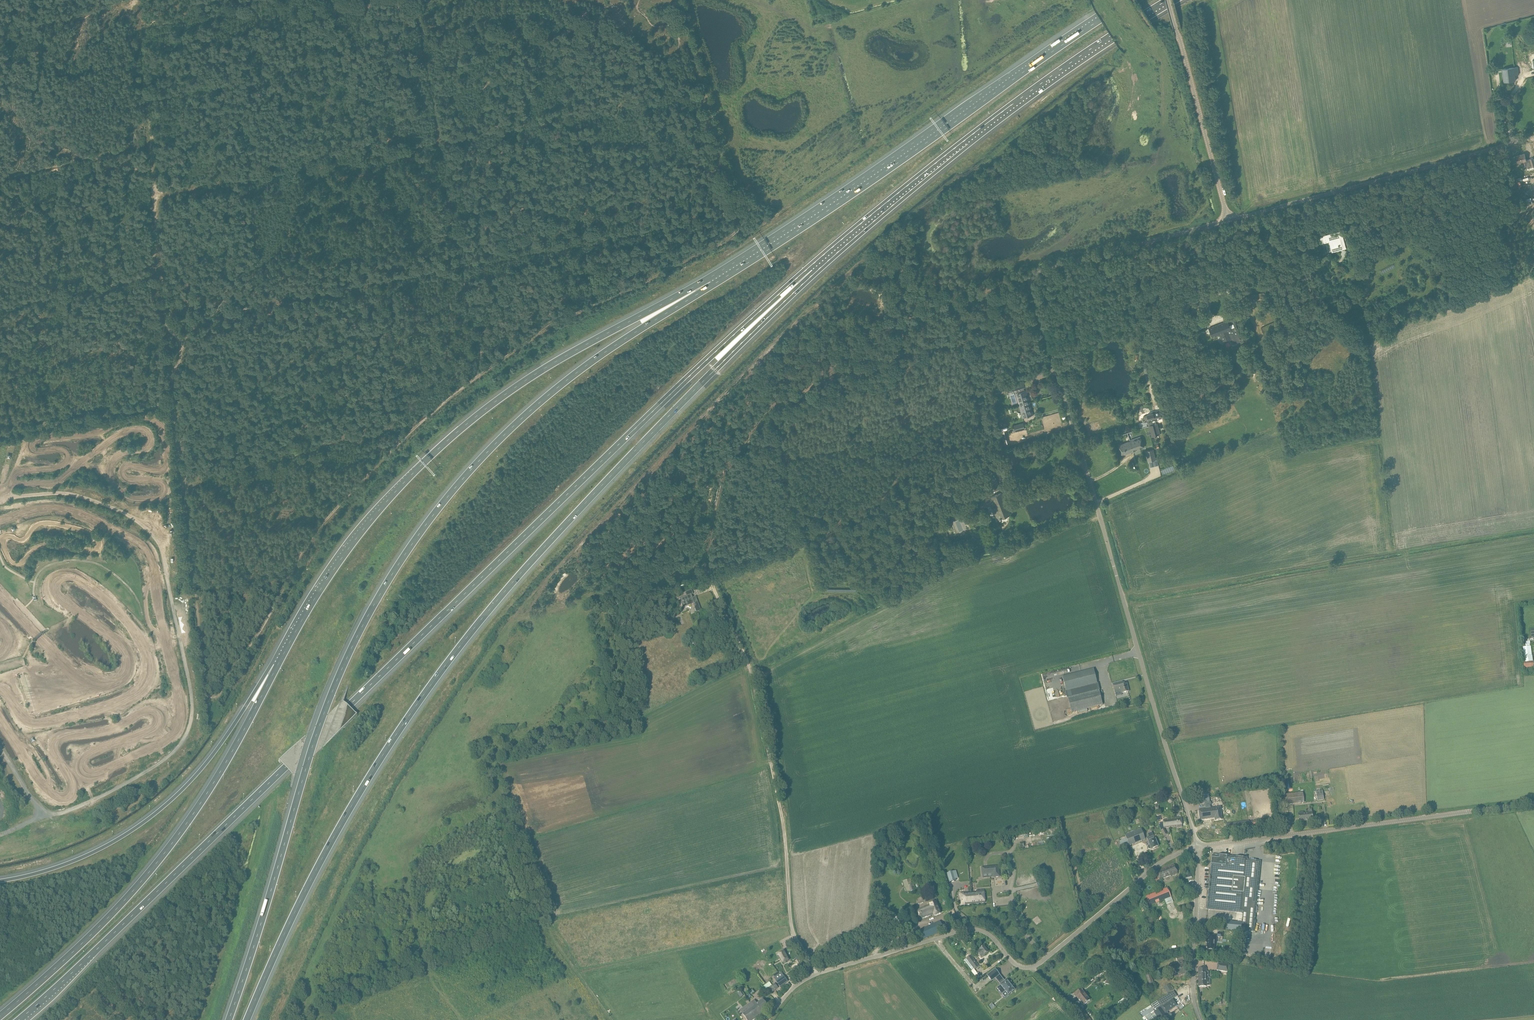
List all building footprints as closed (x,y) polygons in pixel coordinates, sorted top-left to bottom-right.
[(1515,75),(1519,74),(1518,67),(1502,69),(1504,81),(1516,80),(1515,75)] [(1533,158),(1526,160),(1524,153),(1516,156),(1518,161),(1518,162),(1522,161),(1524,166),(1527,165),(1528,168),(1533,166),(1533,160),(1533,158)] [(1346,247),(1343,237),(1342,232),(1328,235),(1327,234),(1320,236),(1321,242),(1325,241),(1327,251),(1346,247)] [(1382,247),(1383,250),(1385,249),(1386,250),(1392,247),(1390,240),(1389,239),(1383,242),(1384,245),(1381,246),(1382,247)] [(1368,264),(1378,258),(1375,253),(1365,259),(1368,264)] [(1195,292),(1196,293),(1205,301),(1207,299),(1206,298),(1208,297),(1207,296),(1211,290),(1207,287),(1203,292),(1199,289),(1195,292)] [(1248,296),(1246,296),(1246,301),(1264,299),(1263,292),(1255,294),(1255,293),(1254,293),(1254,294),(1248,295),(1248,296)] [(1190,313),(1196,317),(1206,303),(1201,299),(1190,313)] [(1222,341),(1224,340),(1231,338),(1233,344),(1240,341),(1241,342),(1249,338),(1247,335),(1240,339),(1236,328),(1236,327),(1233,319),(1228,321),(1227,321),(1209,328),(1212,337),(1220,334),(1222,341)] [(1279,329),(1276,321),(1261,328),(1264,335),(1279,329)] [(1226,376),(1225,389),(1234,390),(1235,376),(1226,376)] [(1017,390),(1018,393),(1016,393),(1019,405),(1029,402),(1026,390),(1025,391),(1024,387),(1025,387),(1023,381),(1011,385),(1012,391),(1017,390)] [(1023,418),(1028,416),(1033,415),(1029,402),(1019,405),(1023,418)] [(1142,422),(1147,420),(1148,425),(1145,426),(1145,427),(1149,426),(1150,430),(1151,434),(1151,436),(1154,436),(1155,436),(1157,436),(1156,435),(1160,434),(1157,423),(1153,424),(1152,420),(1162,418),(1160,411),(1147,414),(1144,416),(1143,416),(1142,417),(1142,418),(1142,419),(1142,420),(1142,422)] [(1014,432),(1024,429),(1023,423),(1013,425),(1014,428),(1013,429),(1014,432)] [(1119,445),(1122,455),(1144,447),(1140,437),(1134,439),(1134,440),(1119,445)] [(1153,448),(1152,448),(1147,450),(1149,460),(1156,458),(1153,448)] [(1012,449),(1006,451),(1009,464),(1014,463),(1012,455),(1013,455),(1012,449)] [(1000,488),(998,483),(990,486),(992,491),(1000,488)] [(997,519),(1006,516),(1010,514),(1002,492),(992,496),(992,497),(979,502),(981,507),(991,503),(997,519)] [(693,604),(696,612),(701,611),(695,597),(692,598),(691,595),(693,594),(691,590),(685,592),(686,596),(679,599),(682,608),(693,604)] [(693,638),(690,640),(692,645),(693,645),(695,647),(699,645),(698,643),(696,644),(693,638)] [(1102,690),(1099,691),(1099,690),(1100,690),(1098,683),(1097,684),(1093,669),(1062,677),(1066,691),(1065,691),(1067,698),(1068,698),(1072,712),(1102,705),(1100,694),(1103,693),(1102,690)] [(1120,691),(1121,694),(1129,692),(1127,683),(1123,684),(1122,682),(1113,684),(1115,692),(1120,691)] [(1291,804),(1304,803),(1302,792),(1286,794),(1286,793),(1283,793),(1284,804),(1290,803),(1291,804)] [(1222,819),(1222,814),(1220,807),(1211,808),(1209,794),(1196,796),(1198,805),(1206,803),(1207,809),(1198,810),(1200,820),(1215,818),(1215,820),(1222,819)] [(1298,813),(1299,817),(1299,821),(1313,820),(1312,812),(1311,809),(1308,809),(1308,813),(1303,813),(1303,812),(1298,813)] [(1177,828),(1182,827),(1180,817),(1163,820),(1164,828),(1177,826),(1177,828)] [(1125,836),(1126,839),(1129,846),(1145,839),(1141,830),(1125,836)] [(1151,849),(1158,846),(1155,839),(1154,836),(1152,832),(1148,834),(1149,838),(1147,838),(1150,845),(1148,846),(1148,847),(1148,849),(1150,849),(1151,849)] [(1210,882),(1258,887),(1260,861),(1247,860),(1247,858),(1212,855),(1210,882)] [(1174,864),(1156,871),(1157,873),(1154,875),(1156,881),(1171,875),(1172,876),(1178,874),(1174,864)] [(999,866),(981,867),(982,875),(992,874),(993,878),(1000,877),(999,866)] [(947,874),(949,883),(956,881),(954,872),(947,874)] [(908,886),(909,886),(911,892),(915,890),(910,878),(903,881),(905,887),(908,886)] [(1253,932),(1258,887),(1210,882),(1207,910),(1243,913),(1242,923),(1230,922),(1230,929),(1240,931),(1253,932)] [(1150,905),(1164,900),(1166,905),(1173,902),(1171,897),(1167,888),(1146,897),(1150,905)] [(971,893),(972,904),(985,903),(984,890),(976,891),(976,892),(971,893)] [(971,893),(961,894),(962,905),(972,904),(971,893)] [(916,911),(917,915),(919,920),(930,915),(933,914),(934,916),(941,913),(936,901),(930,904),(930,905),(916,911)] [(898,930),(907,925),(904,920),(897,923),(895,919),(897,918),(895,915),(892,917),(898,930)] [(920,931),(923,938),(944,929),(941,922),(920,931)] [(1217,935),(1212,935),(1207,935),(1207,941),(1207,949),(1206,949),(1206,950),(1211,950),(1214,950),(1215,943),(1216,943),(1217,935)] [(981,958),(984,955),(988,952),(984,946),(976,952),(981,958)] [(789,960),(784,951),(778,953),(783,963),(789,960)] [(963,961),(977,979),(981,976),(975,969),(979,966),(971,955),(966,959),(963,961)] [(1182,974),(1187,973),(1183,960),(1184,960),(1182,955),(1177,957),(1179,964),(1170,967),(1173,977),(1182,974)] [(1216,971),(1228,972),(1229,965),(1218,963),(1216,971)] [(996,966),(988,973),(992,979),(1001,972),(996,966)] [(789,967),(784,969),(788,981),(794,977),(789,967)] [(1152,988),(1158,986),(1151,969),(1146,971),(1152,988)] [(1210,978),(1206,978),(1206,969),(1198,969),(1199,986),(1206,986),(1210,986),(1210,978)] [(780,987),(788,982),(784,976),(776,981),(780,987)] [(1001,983),(997,986),(1000,989),(1001,989),(1003,992),(1006,989),(1009,993),(1015,988),(1007,978),(1006,979),(1004,977),(1001,980),(1002,982),(1001,983)] [(765,990),(769,994),(775,990),(778,988),(775,984),(772,985),(769,982),(763,986),(766,990),(765,990)] [(1163,988),(1166,992),(1167,994),(1173,990),(1169,984),(1163,988)] [(1077,997),(1080,1001),(1084,1006),(1090,1000),(1081,989),(1076,993),(1079,996),(1077,997)] [(738,997),(730,1002),(736,1011),(744,1005),(743,1004),(744,1003),(742,1000),(740,1001),(738,997)] [(1167,998),(1170,1001),(1160,1008),(1159,1006),(1151,1012),(1154,1016),(1164,1009),(1167,1012),(1176,1006),(1172,1000),(1171,1000),(1169,997),(1167,998)] [(755,1000),(752,1001),(755,1005),(746,1012),(744,1008),(740,1010),(747,1019),(752,1019),(769,1008),(763,1000),(758,1004),(755,1000)] [(1074,1013),(1080,1019),(1091,1019),(1082,1008),(1074,1013)]
